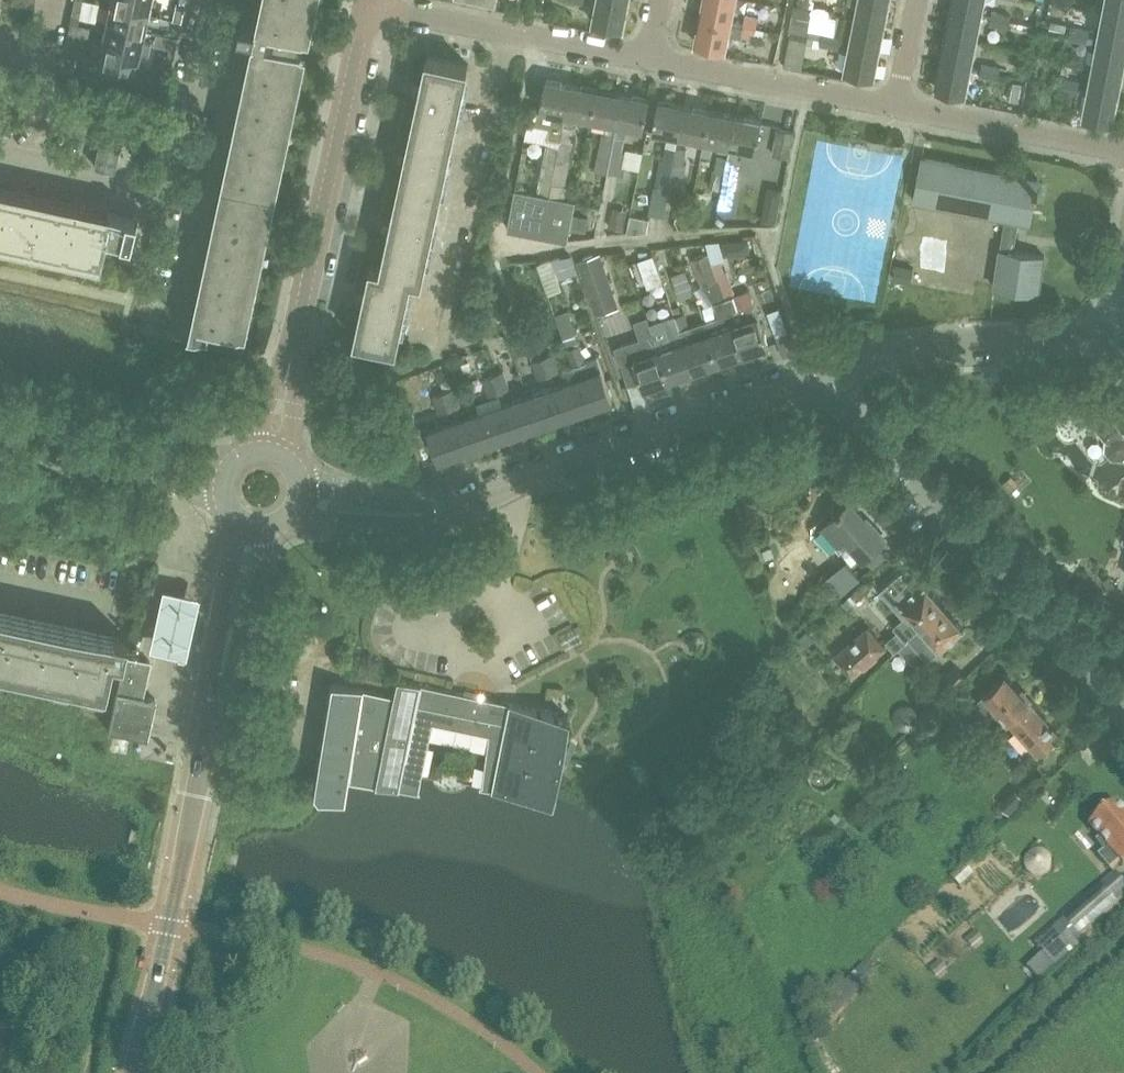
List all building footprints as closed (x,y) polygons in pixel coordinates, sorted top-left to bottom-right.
[(83,0),(74,0),(71,14),(80,16),(83,0)] [(109,5),(147,13),(150,0),(110,0),(109,5)] [(181,20),(185,2),(176,0),(172,19),(181,20)] [(205,296),(200,320),(194,319),(191,329),(211,334),(213,323),(243,329),(305,47),(296,44),(298,33),(307,35),(315,0),(270,0),(264,26),(257,24),(255,35),(262,37),(205,296)] [(626,0),(598,0),(594,20),(623,26),(628,0),(626,0)] [(734,0),(704,0),(701,16),(729,22),(734,0)] [(848,2),(858,4),(856,17),(885,23),(890,0),(848,0),(848,2)] [(952,9),(980,15),(983,0),(953,0),(952,9)] [(1104,11),(1123,15),(1123,0),(1106,0),(1104,11)] [(109,5),(102,40),(118,44),(120,36),(124,37),(126,27),(144,31),(147,13),(109,5)] [(794,5),(791,19),(802,21),(804,7),(794,5)] [(992,10),(991,17),(1031,25),(1036,26),(1039,13),(1013,8),(1011,13),(992,10)] [(952,9),(946,35),(974,41),(980,15),(952,9)] [(829,32),(844,33),(845,11),(831,10),(829,32)] [(1099,38),(1123,42),(1123,15),(1104,11),(1099,38)] [(746,14),(743,24),(756,27),(758,16),(759,16),(746,13),(746,14)] [(729,22),(701,16),(695,41),(724,47),(728,30),(756,35),(758,27),(756,27),(743,24),(729,22)] [(856,17),(850,43),(880,49),(885,23),(856,17)] [(1031,25),(991,17),(990,23),(1009,27),(1030,31),(1031,25)] [(1072,25),(1071,31),(1090,35),(1091,28),(1072,25)] [(118,44),(102,40),(98,58),(136,66),(144,31),(126,27),(124,37),(120,36),(118,44)] [(809,35),(822,37),(823,31),(810,29),(809,35)] [(822,37),(841,41),(842,35),(823,31),(822,37)] [(1088,42),(1090,35),(1071,31),(1069,38),(1088,42)] [(785,65),(803,68),(807,43),(808,37),(791,34),(785,65)] [(821,44),(822,37),(809,35),(808,37),(807,43),(820,45),(821,44)] [(946,35),(941,61),(969,67),(974,41),(946,35)] [(839,47),(841,41),(822,37),(821,44),(839,47)] [(1099,38),(1094,64),(1123,69),(1123,63),(1123,42),(1099,38)] [(880,49),(850,43),(845,69),(874,75),(880,49)] [(170,73),(173,55),(165,53),(161,71),(170,73)] [(372,263),(362,311),(356,336),(398,344),(413,274),(423,276),(469,63),(428,54),(383,265),(372,263)] [(964,93),(969,67),(941,61),(936,87),(964,93)] [(1002,66),(983,62),(982,69),(1001,72),(1002,66)] [(1089,89),(1089,90),(1118,96),(1123,69),(1094,64),(1089,89)] [(999,79),(1001,72),(982,69),(981,75),(999,79)] [(560,139),(570,82),(544,77),(538,106),(530,105),(527,122),(548,127),(546,137),(560,139)] [(1060,84),(1079,88),(1080,81),(1061,77),(1060,84)] [(1023,83),(1013,81),(1009,100),(1019,101),(1023,83)] [(570,82),(560,139),(561,139),(557,161),(570,163),(574,141),(571,141),(575,115),(591,118),(596,87),(570,82)] [(1078,95),(1079,88),(1060,84),(1059,91),(1078,95)] [(596,87),(591,118),(607,121),(605,132),(602,131),(595,169),(608,172),(622,92),(596,87)] [(1118,96),(1089,90),(1084,116),(1113,122),(1118,96)] [(622,92),(608,172),(622,174),(627,151),(623,150),(628,125),(643,128),(649,97),(622,92)] [(652,129),(678,135),(684,104),(658,99),(652,129)] [(678,135),(704,140),(709,109),(684,104),(678,135)] [(704,140),(701,153),(712,155),(715,142),(729,145),(735,114),(709,109),(704,140)] [(735,114),(729,145),(731,145),(729,155),(722,188),(719,205),(732,207),(742,158),(739,157),(741,147),(756,150),(762,120),(735,114)] [(778,129),(773,155),(787,157),(792,132),(778,129)] [(98,141),(93,164),(112,168),(118,142),(119,140),(100,136),(98,141)] [(661,158),(656,185),(669,187),(678,144),(667,142),(663,158),(661,158)] [(544,143),(544,165),(554,165),(554,143),(544,143)] [(678,144),(669,187),(683,190),(688,163),(685,162),(689,146),(678,144)] [(711,186),(722,188),(729,155),(718,153),(715,168),(714,168),(711,186)] [(1039,294),(1046,257),(1013,250),(1015,237),(1018,221),(1031,223),(1039,177),(924,156),(916,201),(1007,218),(995,285),(1039,294)] [(573,186),(574,169),(552,168),(552,185),(573,186)] [(99,255),(104,233),(127,239),(133,213),(107,207),(106,213),(0,190),(0,234),(99,255)] [(549,198),(514,192),(507,226),(542,233),(549,198)] [(575,203),(549,198),(542,233),(569,238),(575,203)] [(775,224),(777,212),(769,210),(762,214),(761,221),(775,224)] [(626,219),(612,216),(610,226),(624,229),(626,219)] [(757,232),(745,233),(744,234),(745,238),(739,239),(740,252),(744,255),(750,254),(750,252),(763,251),(757,232)] [(704,283),(718,278),(708,251),(694,256),(704,283)] [(617,305),(599,253),(578,260),(596,312),(617,305)] [(654,253),(639,259),(649,286),(664,280),(654,253)] [(912,281),(914,267),(895,263),(892,278),(912,281)] [(671,282),(658,286),(665,306),(677,302),(671,282)] [(734,296),(724,299),(729,314),(733,326),(744,354),(769,346),(754,304),(740,309),(734,296)] [(686,311),(674,315),(694,372),(720,363),(710,334),(705,320),(690,325),(686,311)] [(660,351),(659,351),(669,380),(694,372),(674,315),(665,318),(670,334),(674,346),(660,351)] [(617,351),(621,362),(628,384),(641,379),(644,389),(669,380),(659,351),(660,351),(651,324),(639,328),(644,342),(617,351)] [(733,326),(710,334),(720,363),(744,354),(733,326)] [(579,378),(578,378),(588,408),(613,400),(597,353),(585,358),(576,332),(564,336),(579,378)] [(555,352),(543,356),(549,373),(561,369),(555,352)] [(538,377),(549,373),(543,356),(532,360),(538,377)] [(503,370),(493,373),(499,391),(509,388),(503,370)] [(499,391),(493,373),(483,376),(489,394),(499,391)] [(530,395),(528,395),(538,425),(563,417),(553,387),(554,387),(551,374),(525,383),(530,395)] [(578,378),(554,387),(553,387),(563,417),(588,408),(578,378)] [(463,404),(456,386),(444,391),(451,408),(463,404)] [(451,408),(444,391),(433,395),(440,412),(451,408)] [(528,395),(503,404),(513,434),(538,425),(528,395)] [(1123,432),(1095,398),(1069,398),(1105,439),(1105,451),(1113,459),(1123,459),(1123,432)] [(503,404),(478,413),(488,442),(513,434),(503,404)] [(478,413),(453,421),(463,451),(488,442),(478,413)] [(463,451),(453,421),(428,430),(438,459),(463,451)] [(1012,492),(1021,483),(1013,475),(1004,484),(1012,492)] [(822,526),(811,535),(828,553),(845,538),(863,559),(885,540),(851,501),(822,526)] [(824,578),(840,597),(860,580),(845,561),(824,578)] [(896,651),(900,647),(899,646),(943,605),(922,581),(916,587),(902,571),(880,591),(903,617),(894,625),(898,630),(886,640),(896,651)] [(198,594),(161,586),(148,646),(185,654),(198,594)] [(847,610),(863,595),(857,588),(841,603),(847,610)] [(440,594),(415,589),(412,607),(437,612),(440,594)] [(899,646),(900,647),(912,661),(913,662),(918,663),(924,662),(929,659),(941,648),(941,649),(964,629),(943,605),(899,646)] [(103,681),(109,654),(120,657),(125,635),(119,634),(112,633),(110,639),(0,615),(0,658),(103,681)] [(852,675),(884,646),(869,629),(837,657),(852,675)] [(814,637),(807,630),(798,637),(805,645),(814,637)] [(147,737),(155,698),(142,695),(150,659),(125,654),(118,684),(109,729),(133,734),(147,737)] [(1060,737),(1006,676),(986,694),(972,706),(985,721),(999,708),(1039,755),(1060,737)] [(380,754),(374,784),(419,793),(420,789),(417,788),(419,777),(432,721),(491,734),(482,784),(550,795),(550,791),(558,762),(561,747),(567,713),(451,690),(396,680),(393,694),(386,729),(366,725),(361,750),(380,754)] [(347,779),(374,784),(380,754),(361,750),(366,725),(386,729),(393,694),(331,682),(314,781),(313,787),(316,796),(321,797),(343,802),(347,779)] [(892,714),(893,721),(897,727),(903,730),(910,729),(916,724),(918,718),(917,711),(912,706),(906,704),(900,705),(895,709),(892,714)] [(996,746),(1009,735),(1000,725),(987,736),(996,746)] [(1000,803),(1011,814),(1026,799),(1015,788),(1000,803)] [(1118,804),(1091,829),(1101,841),(1097,845),(1103,852),(1099,856),(1110,870),(1120,862),(1123,866),(1123,811),(1118,804)] [(1025,858),(1024,866),(1027,873),(1033,877),(1040,878),(1047,876),(1052,870),(1054,863),(1052,856),(1047,850),(1038,848),(1030,851),(1025,858)] [(974,875),(964,865),(951,878),(961,888),(974,875)] [(1063,917),(1078,935),(1123,897),(1123,882),(1116,872),(1063,917)] [(965,939),(972,947),(982,938),(976,931),(965,939)] [(940,960),(929,969),(935,977),(946,968),(940,960)] [(825,1029),(874,975),(863,965),(814,1019),(825,1029)]
